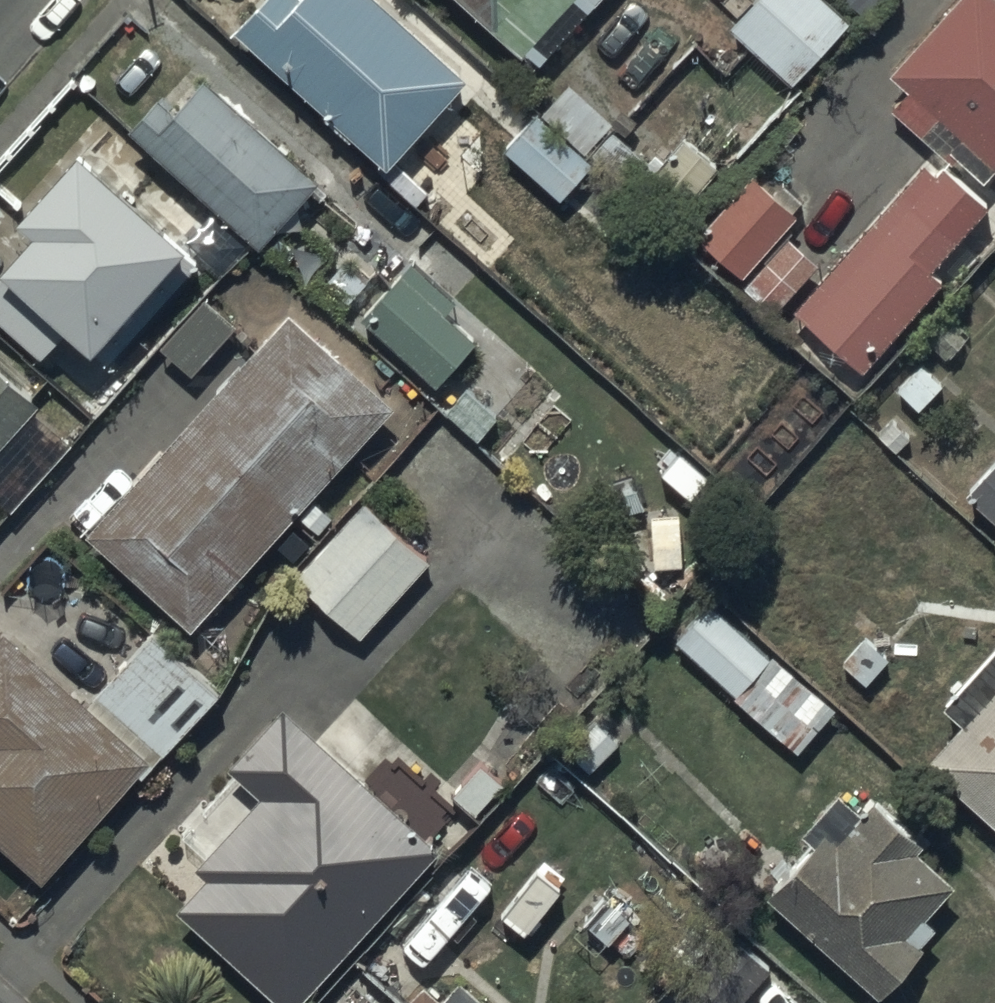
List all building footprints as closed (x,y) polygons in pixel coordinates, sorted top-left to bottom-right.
[(233,16),(329,106),(326,110),(347,130),(350,127),(382,156),(467,65),(397,0),(248,0),(233,16)] [(520,45),(525,40),(539,53),(589,0),(472,0),(520,45)] [(836,0),(746,0),(729,19),(786,70),(843,7),(836,0)] [(891,65),(907,79),(889,100),(944,148),(949,143),(982,172),(993,159),(994,161),(994,0),(948,0),(891,65)] [(317,170),(197,66),(169,99),(153,86),(128,115),(258,235),(317,170)] [(616,129),(574,90),(547,120),(589,158),(616,129)] [(599,174),(538,117),(505,152),(566,209),(599,174)] [(77,132),(17,198),(33,212),(0,248),(0,251),(8,258),(0,267),(0,312),(40,349),(69,317),(109,353),(196,257),(175,238),(183,229),(77,132)] [(725,172),(688,141),(648,187),(685,218),(725,172)] [(930,179),(800,321),(866,382),(947,293),(936,282),(994,217),(994,215),(953,176),(941,190),(930,179)] [(777,206),(750,182),(698,237),(751,286),(804,229),(796,222),(806,212),(788,195),(777,206)] [(823,273),(793,247),(750,297),(780,323),(823,273)] [(453,291),(410,252),(371,295),(380,304),(369,315),(435,374),(470,335),(439,307),(453,291)] [(394,419),(291,326),(170,458),(162,451),(131,485),(143,496),(98,545),(197,634),(394,419)] [(38,390),(0,356),(0,432),(38,390)] [(972,494),(994,514),(994,469),(972,494)] [(429,551),(362,494),(296,570),(364,628),(429,551)] [(796,745),(834,702),(774,648),(771,651),(707,594),(673,631),(735,687),(733,689),(796,745)] [(941,695),(960,713),(927,749),(994,814),(994,638),(941,695)] [(157,647),(87,719),(153,782),(222,710),(157,647)] [(9,648),(0,659),(0,854),(45,896),(153,782),(87,719),(9,648)] [(446,863),(289,721),(235,780),(267,809),(201,881),(211,890),(179,925),(266,1002),(319,1002),(446,863)] [(458,813),(401,760),(374,789),(431,841),(458,813)] [(860,800),(840,782),(802,823),(812,832),(766,882),(875,984),(920,936),(917,934),(934,916),(924,906),(953,875),(914,839),(922,831),(873,786),(860,800)] [(772,957),(733,922),(676,987),(694,1002),(732,1002),(772,957)] [(457,966),(438,988),(424,975),(399,1002),(498,1002),(457,966)]
